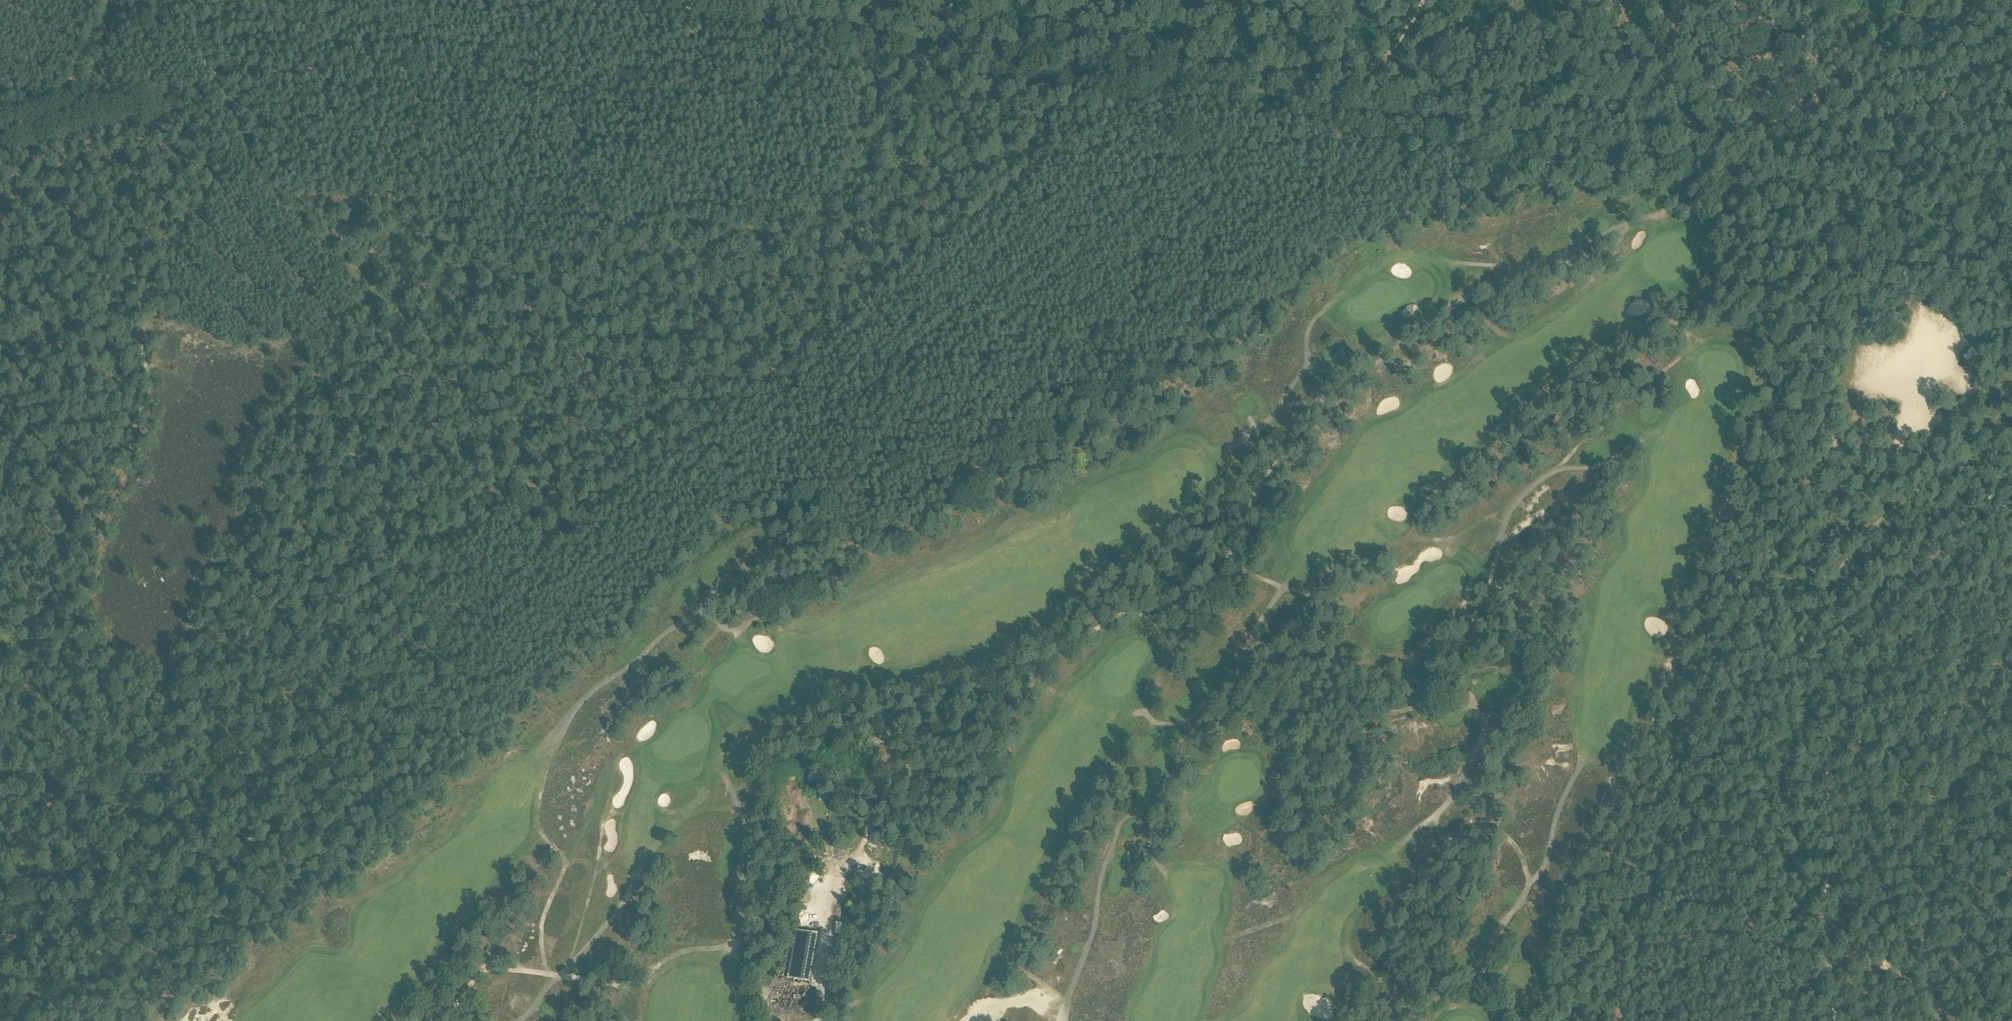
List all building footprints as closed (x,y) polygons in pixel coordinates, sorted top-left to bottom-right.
[(808,872),(801,917),(816,920),(824,875),(808,872)] [(795,930),(787,976),(787,978),(810,982),(811,976),(818,931),(811,930),(811,932),(795,930)]
